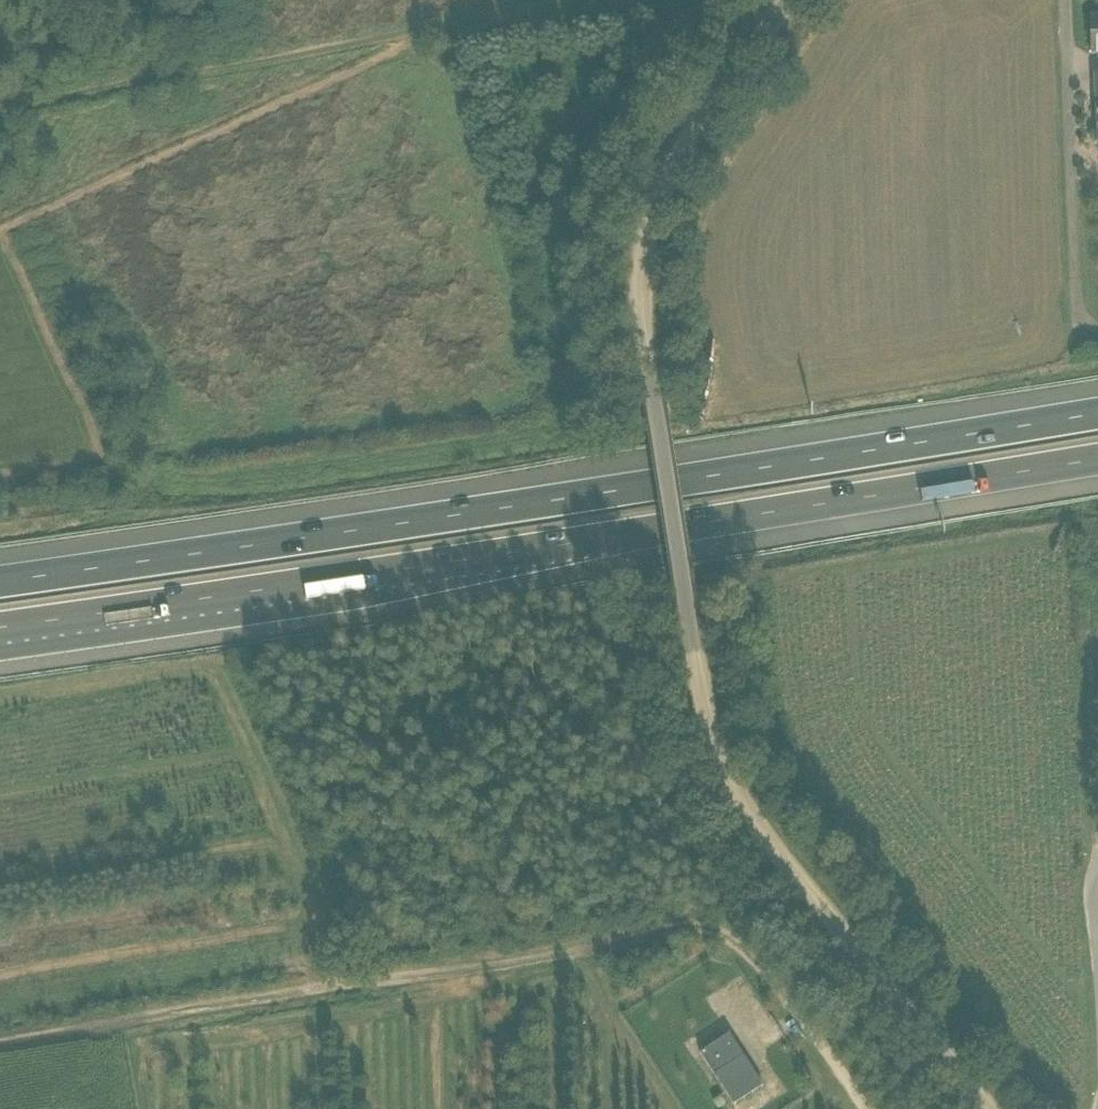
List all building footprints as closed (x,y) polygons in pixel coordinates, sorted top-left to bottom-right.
[(735,1106),(764,1087),(730,1035),(701,1055),(735,1106)]
